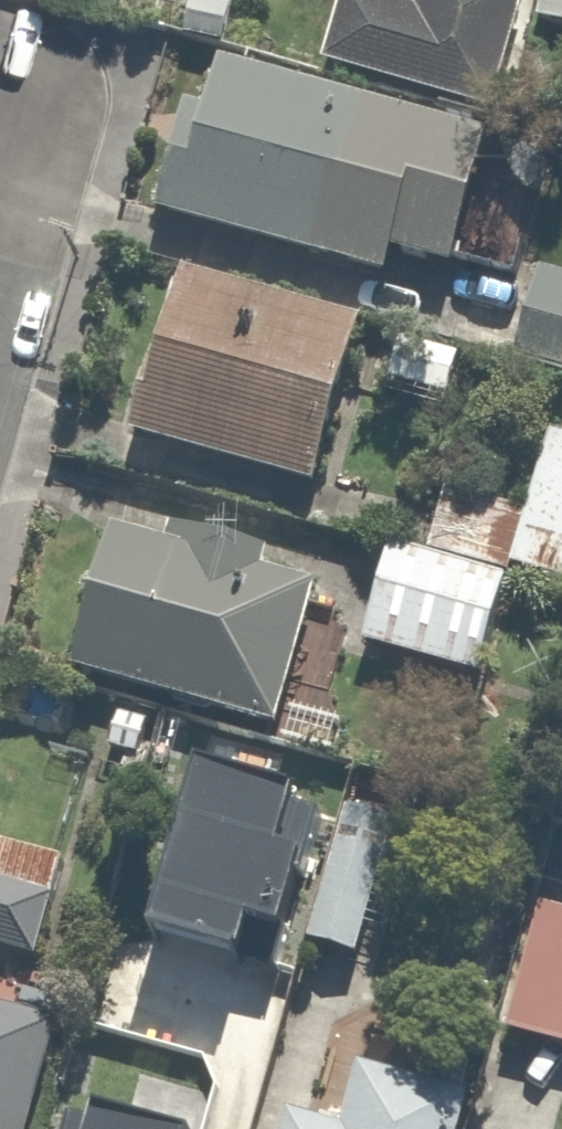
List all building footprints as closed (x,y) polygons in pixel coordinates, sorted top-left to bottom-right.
[(421,7),(396,0),(346,0),(329,66),(500,111),(529,0),(423,0),(421,7)] [(541,26),(561,29),(561,0),(544,0),(541,26)] [(480,133),(208,66),(182,169),(148,161),(135,212),(396,276),(400,259),(446,271),(480,133)] [(375,320),(179,268),(134,439),(330,490),(375,320)] [(519,375),(561,385),(561,273),(542,269),(519,375)] [(395,330),(378,380),(452,404),(469,354),(395,330)] [(555,430),(511,563),(561,580),(561,432),(555,430)] [(272,552),(207,537),(202,560),(98,535),(66,667),(272,717),(304,585),(266,576),(272,552)] [(385,543),(357,649),(481,681),(508,575),(385,543)] [(205,854),(325,888),(342,826),(358,768),(239,734),(205,854)] [(358,968),(394,841),(342,826),(325,888),(306,953),(358,968)] [(47,961),(67,850),(0,838),(0,952),(47,961)] [(546,916),(519,1038),(561,1048),(561,920),(546,916)] [(68,1018),(0,998),(0,1128),(37,1128),(68,1018)] [(470,1092),(360,1064),(344,1128),(461,1128),(470,1092)] [(284,1128),(342,1128),(287,1115),(284,1128)]
